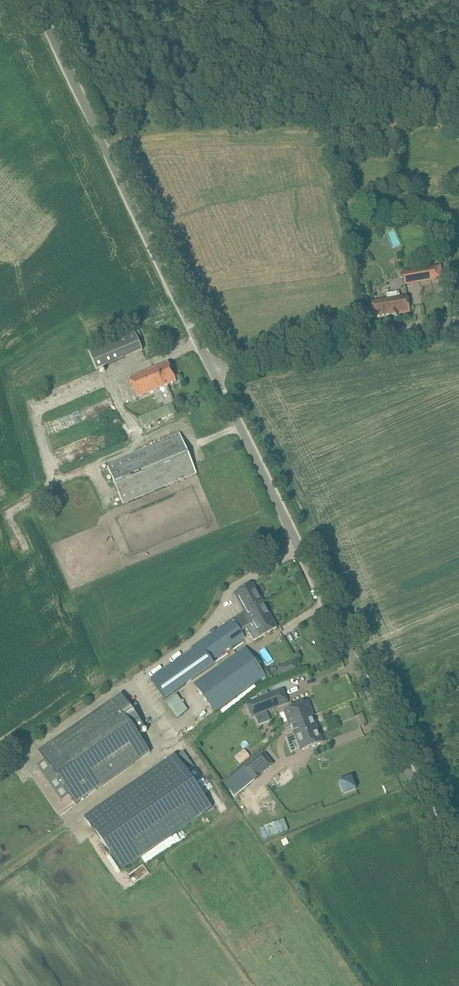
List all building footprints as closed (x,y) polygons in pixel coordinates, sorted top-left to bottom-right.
[(436,276),(442,275),(440,265),(402,271),(404,284),(436,278),(436,276)] [(385,294),(386,299),(371,302),(374,317),(393,314),(394,316),(410,313),(407,295),(401,296),(400,292),(385,294)] [(90,349),(97,369),(144,352),(137,332),(90,349)] [(176,381),(168,363),(129,379),(136,398),(176,381)] [(167,406),(140,416),(144,427),(177,414),(168,391),(162,394),(167,406)] [(106,465),(123,505),(197,474),(181,434),(106,465)] [(252,638),(259,634),(260,637),(277,628),(269,615),(270,614),(252,583),(234,593),(245,612),(233,619),(199,642),(200,644),(151,678),(165,699),(215,665),(212,661),(246,637),(242,632),(247,628),(252,638)] [(217,668),(194,684),(214,712),(265,675),(261,670),(245,647),(236,654),(230,658),(217,668)] [(295,660),(279,667),(283,676),(299,669),(295,660)] [(283,690),(246,704),(251,717),(255,715),(259,725),(270,720),(266,711),(288,703),(283,690)] [(145,727),(122,694),(40,751),(77,804),(151,752),(137,733),(145,727)] [(188,710),(177,694),(167,701),(178,717),(188,710)] [(314,715),(308,701),(284,710),(290,727),(309,719),(309,717),(313,716),(314,715)] [(294,736),(286,739),(291,753),(300,749),(300,751),(323,742),(313,716),(314,716),(314,715),(313,716),(309,717),(309,719),(291,726),(291,727),(293,734),(294,736)] [(235,758),(240,764),(250,756),(245,750),(235,758)] [(273,765),(263,753),(243,769),(254,781),(261,776),(260,775),(273,765)] [(175,754),(84,817),(96,834),(121,870),(212,807),(175,754)] [(352,777),(338,782),(343,795),(356,790),(352,777)]
